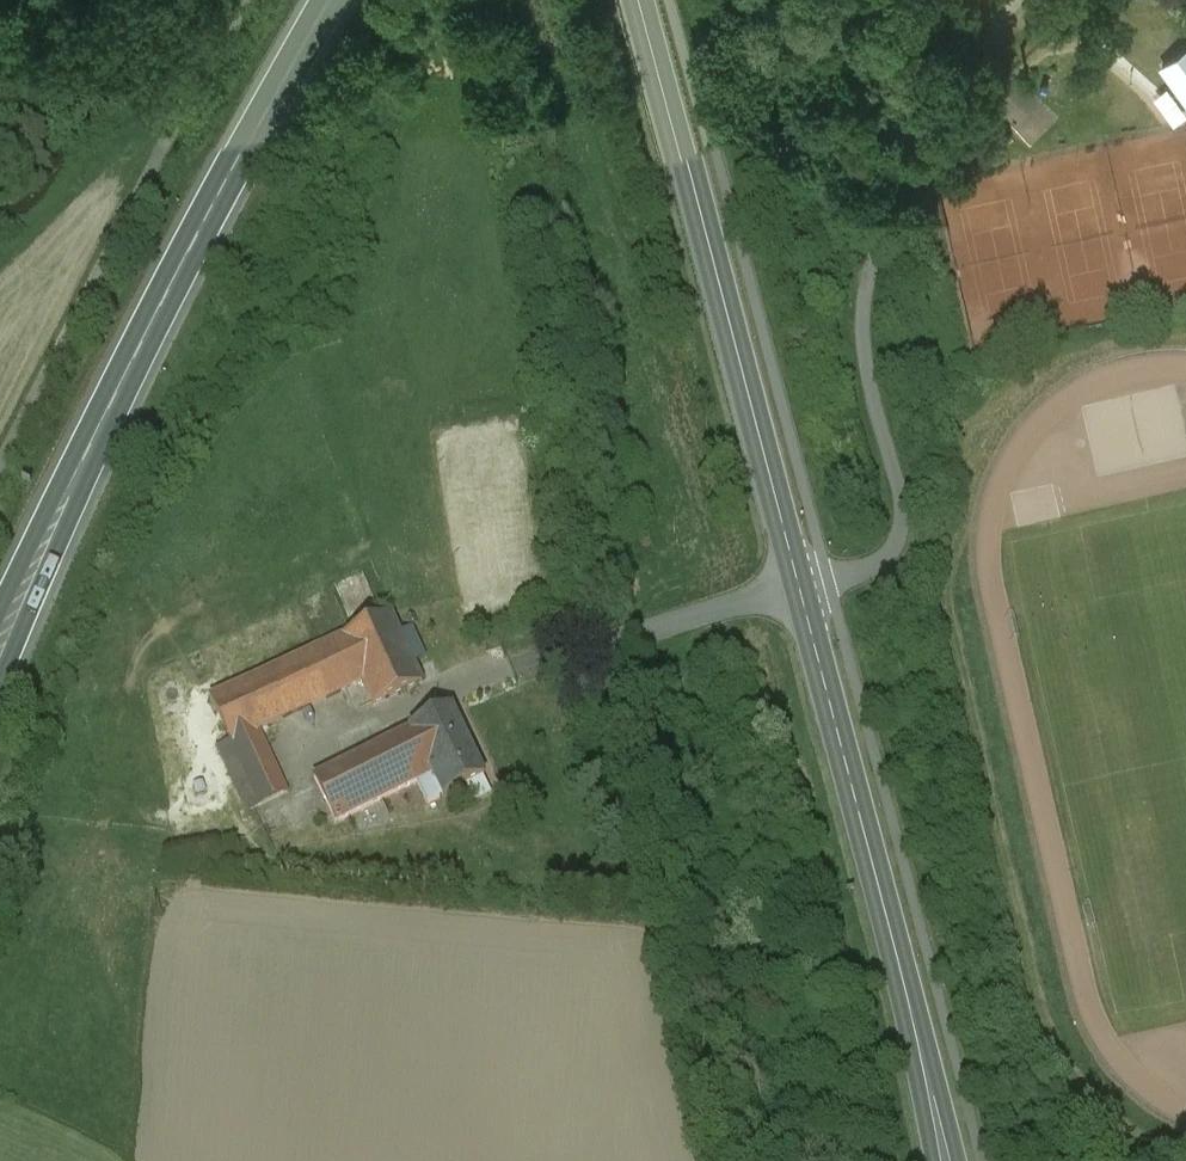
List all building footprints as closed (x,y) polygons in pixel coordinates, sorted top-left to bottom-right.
[(1160,66),(1171,81),(1182,73),(1185,79),(1185,46),(1160,66)] [(397,624),(347,647),(367,690),(377,712),(427,689),(397,624)] [(347,647),(214,707),(232,745),(234,751),(263,738),(367,690),(347,647)] [(489,782),(458,717),(416,737),(436,780),(446,802),(489,782)] [(416,737),(319,781),(339,825),(422,787),(436,780),(416,737)] [(290,796),(263,738),(234,751),(232,745),(221,750),(251,814),(290,796)] [(436,780),(422,787),(432,808),(446,802),(436,780)]
